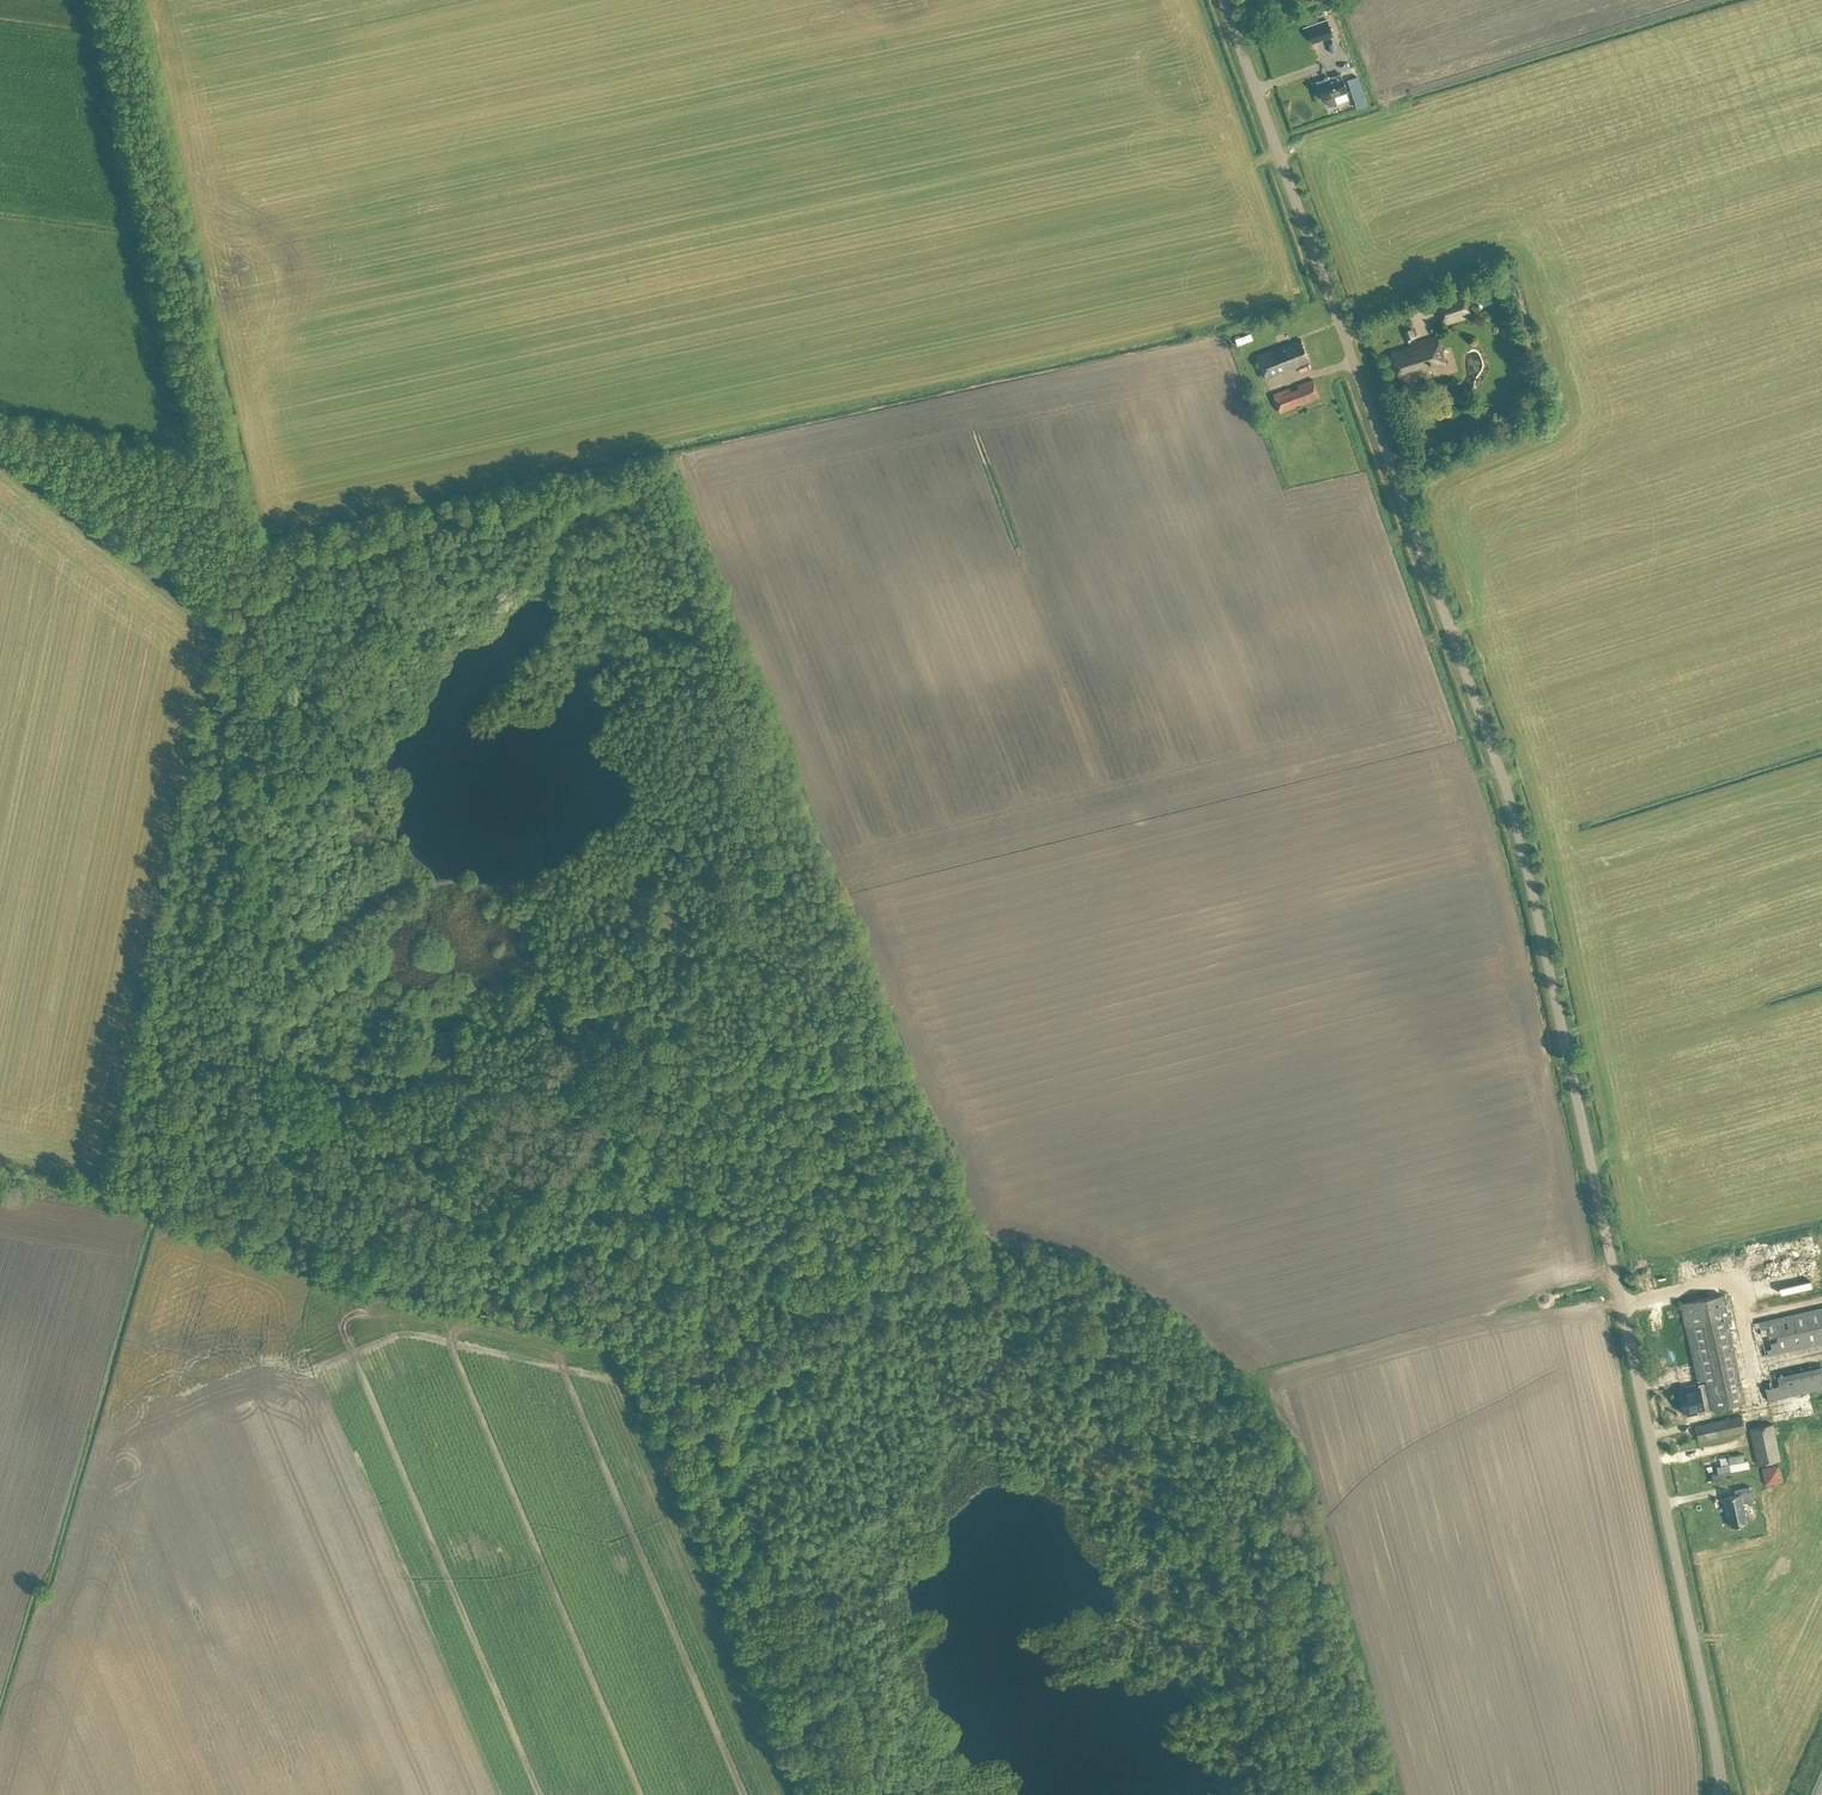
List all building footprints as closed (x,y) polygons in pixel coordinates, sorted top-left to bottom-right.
[(1332,34),(1327,20),(1307,27),(1311,41),(1332,34)] [(1341,73),(1316,82),(1323,101),(1327,100),(1329,107),(1337,104),(1349,100),(1346,93),(1348,92),(1341,73)] [(1358,77),(1347,80),(1357,108),(1367,104),(1358,77)] [(1436,303),(1444,325),(1473,316),(1465,293),(1436,303)] [(1404,331),(1407,341),(1415,338),(1412,328),(1404,331)] [(1416,346),(1389,354),(1397,380),(1399,380),(1400,382),(1411,379),(1410,377),(1445,366),(1436,337),(1415,344),(1416,346)] [(1290,369),(1310,362),(1301,338),(1257,354),(1265,378),(1284,371),(1283,368),(1289,366),(1290,369)] [(1273,394),(1279,411),(1319,396),(1312,379),(1296,385),(1297,388),(1291,391),(1290,387),(1273,394)] [(1676,1389),(1682,1413),(1686,1412),(1686,1416),(1744,1403),(1720,1295),(1678,1305),(1696,1384),(1676,1389)] [(1821,1340),(1821,1304),(1752,1317),(1759,1352),(1821,1340)] [(1821,1386),(1821,1364),(1773,1374),(1771,1363),(1763,1364),(1769,1395),(1821,1386)] [(1700,1438),(1747,1428),(1744,1413),(1697,1423),(1700,1438)] [(1750,1428),(1757,1464),(1780,1459),(1773,1423),(1750,1428)] [(1766,1482),(1784,1480),(1782,1462),(1764,1464),(1766,1482)] [(1743,1503),(1753,1501),(1750,1486),(1734,1489),(1735,1494),(1724,1497),(1730,1525),(1747,1522),(1743,1503)]
